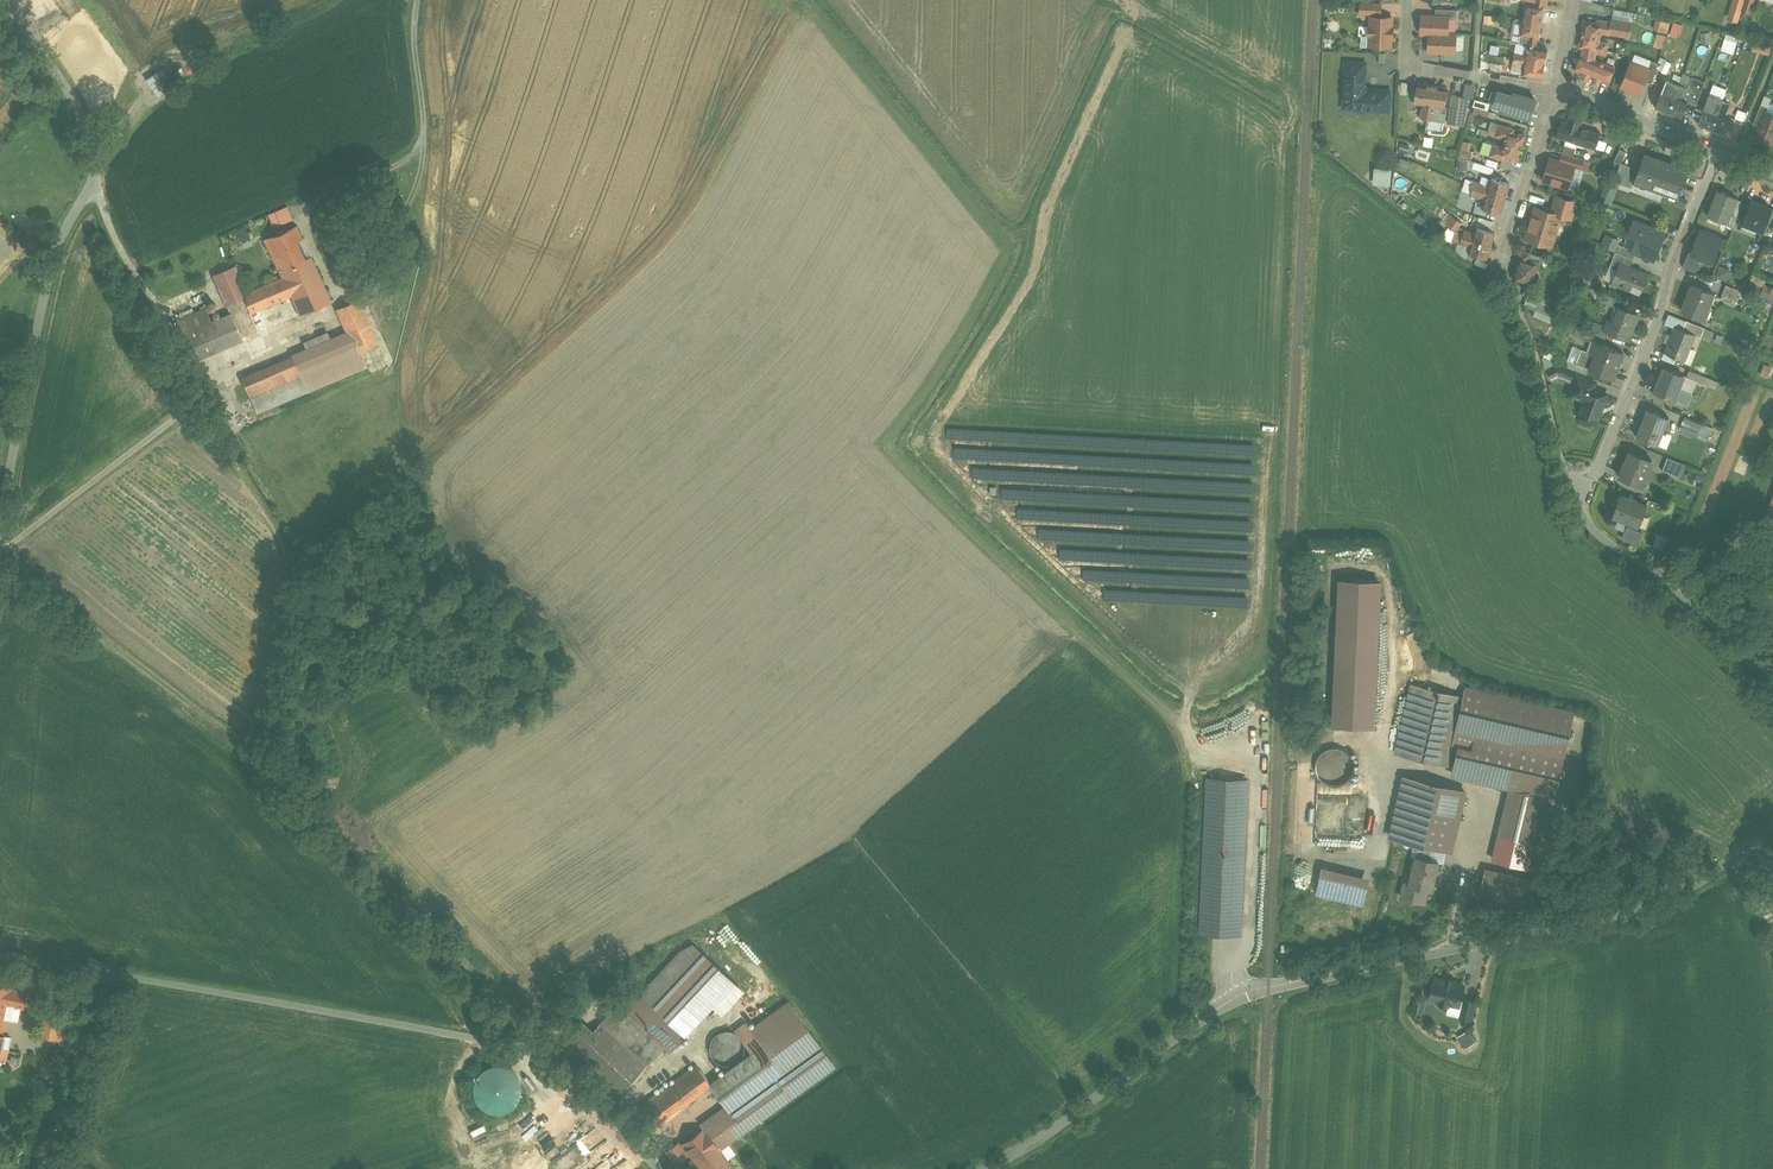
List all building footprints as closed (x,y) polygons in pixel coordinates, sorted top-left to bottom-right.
[(31,15),(31,14),(38,24),(58,9),(52,0),(20,0),(31,15)] [(1527,3),(1525,18),(1542,21),(1546,0),(1537,0),(1537,4),(1527,3)] [(1381,3),(1363,2),(1363,3),(1362,3),(1361,13),(1382,14),(1382,4),(1381,4),(1381,3)] [(1458,9),(1437,8),(1437,16),(1449,16),(1449,17),(1458,17),(1458,9)] [(1635,13),(1620,11),(1620,18),(1634,20),(1635,13)] [(1437,16),(1423,15),(1422,33),(1457,34),(1449,33),(1449,17),(1449,16),(1437,16)] [(1393,17),(1372,16),(1372,26),(1370,25),(1370,36),(1371,36),(1371,45),(1392,46),(1392,37),(1394,37),(1394,27),(1393,26),(1393,17)] [(1542,21),(1525,18),(1520,43),(1529,45),(1537,46),(1542,21)] [(1670,33),(1672,22),(1658,18),(1655,29),(1670,33)] [(1597,22),(1591,21),(1591,20),(1585,19),(1584,25),(1585,25),(1583,36),(1591,38),(1591,35),(1601,36),(1601,32),(1611,34),(1611,32),(1630,36),(1632,24),(1613,20),(1612,21),(1598,19),(1597,22)] [(1655,46),(1664,49),(1668,35),(1659,32),(1655,46)] [(1457,34),(1422,33),(1431,33),(1430,51),(1456,52),(1457,34)] [(1712,33),(1703,33),(1703,42),(1712,42),(1712,33)] [(1727,34),(1723,49),(1735,53),(1740,38),(1727,34)] [(1601,36),(1591,35),(1591,38),(1583,36),(1582,41),(1581,41),(1580,47),(1584,48),(1583,54),(1595,59),(1596,53),(1607,54),(1610,42),(1600,40),(1601,36)] [(1755,53),(1772,53),(1772,43),(1772,41),(1755,41),(1755,53)] [(1529,45),(1520,43),(1519,51),(1523,51),(1522,54),(1527,55),(1529,45)] [(1495,46),(1484,44),(1482,50),(1494,53),(1495,46)] [(1537,46),(1529,45),(1527,55),(1522,54),(1523,51),(1519,51),(1516,50),(1515,57),(1546,63),(1549,48),(1537,46)] [(1595,59),(1583,54),(1577,70),(1584,73),(1583,76),(1589,78),(1591,75),(1595,77),(1594,80),(1600,83),(1602,79),(1609,82),(1615,67),(1595,59)] [(1546,63),(1515,57),(1513,64),(1521,65),(1521,63),(1526,64),(1524,74),(1543,77),(1546,63)] [(1653,60),(1649,69),(1650,69),(1645,80),(1653,83),(1655,75),(1660,63),(1653,60)] [(1381,91),(1368,90),(1365,86),(1365,73),(1353,72),(1354,63),(1348,62),(1345,101),(1358,102),(1358,108),(1359,108),(1361,110),(1365,110),(1368,108),(1389,110),(1390,103),(1380,103),(1381,91)] [(1504,65),(1488,62),(1487,69),(1503,72),(1504,65)] [(1649,69),(1632,62),(1623,86),(1640,93),(1645,80),(1650,69),(1649,69)] [(160,95),(172,86),(161,70),(148,78),(160,95)] [(1692,77),(1684,74),(1680,84),(1688,88),(1692,77)] [(1668,92),(1663,90),(1656,107),(1669,112),(1680,84),(1672,81),(1668,92)] [(1409,82),(1402,82),(1401,93),(1408,94),(1409,82)] [(1434,85),(1418,83),(1415,102),(1425,104),(1424,108),(1423,108),(1421,118),(1428,119),(1434,85)] [(1680,84),(1669,112),(1682,117),(1688,100),(1683,98),(1684,96),(1689,98),(1693,89),(1688,88),(1680,84)] [(1449,88),(1434,85),(1428,119),(1429,119),(1446,122),(1449,107),(1446,106),(1449,88)] [(1498,89),(1493,106),(1501,108),(1500,111),(1531,120),(1537,98),(1513,91),(1512,93),(1498,89)] [(1707,93),(1703,92),(1699,103),(1703,104),(1707,93)] [(1751,96),(1742,93),(1740,99),(1742,100),(1749,103),(1751,96)] [(1470,97),(1453,95),(1449,123),(1465,126),(1470,97)] [(1711,109),(1706,107),(1700,124),(1712,129),(1723,101),(1715,98),(1711,109)] [(1476,107),(1488,111),(1490,103),(1475,99),(1473,106),(1476,107)] [(1698,101),(1692,99),(1686,114),(1692,116),(1698,102),(1698,101)] [(1749,103),(1742,100),(1738,112),(1745,114),(1749,103)] [(1723,101),(1712,129),(1725,134),(1732,117),(1727,115),(1731,104),(1723,101)] [(1699,103),(1698,102),(1692,116),(1699,118),(1704,105),(1703,104),(1699,103)] [(1769,107),(1762,104),(1754,124),(1761,126),(1767,111),(1769,107)] [(1488,111),(1476,107),(1474,114),(1490,118),(1492,112),(1488,111)] [(1767,111),(1761,126),(1756,138),(1757,138),(1764,140),(1763,141),(1771,144),(1772,140),(1772,113),(1767,111)] [(1585,119),(1571,115),(1569,121),(1563,119),(1558,135),(1597,148),(1602,132),(1582,126),(1585,119)] [(1421,118),(1417,117),(1416,124),(1428,126),(1429,119),(1428,119),(1421,118)] [(1500,124),(1493,122),(1489,133),(1497,136),(1500,124)] [(1516,128),(1500,124),(1497,136),(1506,138),(1505,142),(1514,145),(1515,142),(1522,144),(1524,139),(1526,135),(1521,133),(1521,134),(1515,132),(1516,128)] [(1514,145),(1505,142),(1504,146),(1494,143),(1490,155),(1506,160),(1507,156),(1514,158),(1513,159),(1518,161),(1520,156),(1519,156),(1522,144),(1515,142),(1514,145)] [(1469,150),(1463,148),(1461,155),(1473,158),(1474,151),(1469,150)] [(1621,148),(1615,161),(1622,164),(1627,151),(1621,148)] [(1584,160),(1564,153),(1561,161),(1575,166),(1581,168),(1584,160)] [(1689,170),(1646,153),(1639,169),(1634,183),(1678,200),(1689,170)] [(1561,161),(1551,158),(1544,180),(1569,187),(1575,166),(1561,161)] [(1501,168),(1475,161),(1473,168),(1493,174),(1492,177),(1493,177),(1496,167),(1501,169),(1501,168)] [(1639,169),(1622,162),(1622,164),(1614,180),(1632,187),(1634,183),(1639,169)] [(1392,169),(1375,167),(1374,185),(1391,187),(1392,169)] [(1493,177),(1492,177),(1489,187),(1485,186),(1485,184),(1476,181),(1474,187),(1474,188),(1506,198),(1511,183),(1493,177)] [(1476,181),(1469,179),(1468,184),(1474,187),(1476,181)] [(1506,198),(1474,188),(1472,195),(1481,198),(1482,196),(1486,197),(1483,207),(1502,213),(1506,198)] [(1729,194),(1720,190),(1709,215),(1710,216),(1711,214),(1726,220),(1726,221),(1726,222),(1730,214),(1736,199),(1737,197),(1736,197),(1736,198),(1733,196),(1733,197),(1728,195),(1729,194)] [(1578,201),(1557,195),(1553,208),(1556,209),(1555,212),(1565,215),(1565,216),(1573,218),(1578,201)] [(385,197),(379,202),(384,207),(389,202),(385,197)] [(1736,199),(1730,214),(1738,217),(1744,202),(1736,199)] [(1764,205),(1752,200),(1744,223),(1745,222),(1763,229),(1763,230),(1763,231),(1765,225),(1772,209),(1772,208),(1771,208),(1763,205),(1764,205)] [(1553,208),(1544,205),(1544,208),(1536,206),(1527,237),(1535,240),(1534,242),(1541,244),(1542,242),(1553,245),(1560,221),(1563,222),(1565,216),(1565,215),(1555,212),(1556,209),(1553,208)] [(288,206),(270,214),(275,226),(294,218),(288,206)] [(1461,223),(1454,217),(1448,225),(1456,231),(1461,223)] [(1665,232),(1634,220),(1629,233),(1637,236),(1632,249),(1632,250),(1637,252),(1655,259),(1659,248),(1658,247),(1664,233),(1665,233),(1665,232)] [(297,225),(266,238),(281,270),(306,258),(298,241),(303,238),(297,225)] [(246,226),(239,229),(243,240),(251,237),(246,226)] [(1457,232),(1449,226),(1441,236),(1449,242),(1457,232)] [(1495,233),(1477,227),(1475,233),(1471,246),(1469,253),(1487,258),(1495,233)] [(1475,233),(1465,230),(1461,243),(1471,246),(1475,233)] [(1722,238),(1702,230),(1694,251),(1693,252),(1701,255),(1713,260),(1722,238)] [(1614,239),(1608,236),(1604,245),(1615,250),(1618,244),(1613,242),(1614,239)] [(1632,249),(1618,244),(1615,250),(1617,251),(1635,258),(1637,252),(1632,250),(1632,249)] [(1544,256),(1522,250),(1515,276),(1523,278),(1523,280),(1530,282),(1531,281),(1532,281),(1537,265),(1541,266),(1542,263),(1544,262),(1543,260),(1544,256)] [(1694,251),(1692,250),(1685,267),(1698,273),(1701,265),(1698,263),(1701,255),(1693,252),(1694,251)] [(1635,258),(1617,251),(1611,267),(1618,270),(1621,262),(1632,267),(1635,258)] [(306,258),(281,270),(284,277),(292,294),(301,314),(332,301),(312,256),(306,258)] [(1632,267),(1621,262),(1618,270),(1614,279),(1630,285),(1628,289),(1639,294),(1638,295),(1639,295),(1645,282),(1647,283),(1650,274),(1632,267)] [(1721,264),(1717,277),(1729,281),(1733,268),(1721,264)] [(284,277),(248,292),(236,266),(215,275),(232,313),(243,339),(269,327),(261,308),(292,294),(284,277)] [(1748,291),(1772,303),(1772,287),(1754,278),(1748,291)] [(1715,292),(1694,284),(1683,310),(1704,319),(1715,292)] [(1741,290),(1727,285),(1722,298),(1736,303),(1741,290)] [(1620,299),(1602,291),(1598,300),(1616,307),(1620,299)] [(1540,302),(1528,297),(1525,304),(1537,309),(1540,302)] [(358,299),(341,306),(352,331),(370,323),(358,299)] [(1549,306),(1541,303),(1539,310),(1549,314),(1551,308),(1553,309),(1557,301),(1552,299),(1549,306)] [(213,321),(207,307),(178,320),(196,360),(216,351),(216,350),(243,339),(232,313),(213,321)] [(1641,315),(1621,307),(1615,322),(1611,320),(1607,330),(1630,340),(1635,329),(1634,329),(1639,316),(1640,316),(1641,315)] [(1705,328),(1688,321),(1684,329),(1697,334),(1697,335),(1701,337),(1705,328)] [(1596,334),(1567,322),(1564,329),(1593,341),(1596,334)] [(329,332),(306,342),(309,349),(293,356),(296,362),(310,391),(369,366),(361,350),(379,343),(370,323),(352,331),(332,339),(329,332)] [(1684,329),(1677,326),(1666,352),(1686,360),(1687,359),(1684,358),(1688,350),(1690,351),(1697,335),(1697,334),(1684,329)] [(1625,353),(1597,342),(1593,353),(1583,350),(1578,363),(1579,364),(1592,369),(1615,378),(1625,353)] [(1561,363),(1545,357),(1544,357),(1547,370),(1551,370),(1550,369),(1559,364),(1560,364),(1561,363)] [(296,362),(245,384),(252,398),(258,412),(310,391),(296,362)] [(1560,364),(1559,364),(1550,369),(1551,370),(1555,379),(1559,377),(1572,382),(1576,371),(1560,364)] [(1592,369),(1579,364),(1576,371),(1579,372),(1579,371),(1589,375),(1592,369)] [(1772,367),(1764,365),(1761,375),(1768,378),(1772,367)] [(1685,375),(1666,367),(1656,391),(1689,405),(1694,393),(1680,387),(1685,375)] [(1702,374),(1691,370),(1688,376),(1700,381),(1702,374)] [(1598,382),(1579,375),(1576,383),(1582,385),(1582,384),(1595,389),(1595,388),(1598,382)] [(1609,394),(1595,388),(1595,389),(1582,384),(1582,385),(1578,396),(1587,399),(1581,416),(1598,422),(1609,394)] [(1671,417),(1649,409),(1638,436),(1659,445),(1671,417)] [(1704,423),(1687,416),(1681,429),(1698,437),(1704,423)] [(1654,460),(1632,451),(1622,477),(1643,486),(1644,485),(1643,485),(1647,475),(1648,475),(1654,460)] [(1686,464),(1669,457),(1664,470),(1681,477),(1686,464)] [(1649,505),(1622,494),(1614,515),(1621,518),(1617,527),(1626,530),(1623,537),(1638,543),(1643,531),(1633,527),(1634,524),(1638,525),(1638,524),(1642,514),(1644,515),(1649,505)] [(1764,526),(1772,530),(1772,502),(1764,526)] [(1680,541),(1659,533),(1653,546),(1674,555),(1680,541)] [(1342,580),(1335,724),(1373,725),(1379,582),(1342,580)] [(1575,711),(1468,686),(1465,696),(1413,684),(1397,753),(1450,765),(1455,743),(1462,745),(1455,775),(1511,788),(1494,858),(1529,867),(1546,796),(1555,798),(1575,711)] [(1338,748),(1335,748),(1331,749),(1328,749),(1326,751),(1323,752),(1322,754),(1320,755),(1319,758),(1317,760),(1317,762),(1316,764),(1316,768),(1316,771),(1317,773),(1318,775),(1319,778),(1321,780),(1323,782),(1326,784),(1329,785),(1332,786),(1336,787),(1339,786),(1342,786),(1344,785),(1347,783),(1348,782),(1350,779),(1352,777),(1353,775),(1354,773),(1354,772),(1355,770),(1355,767),(1354,764),(1354,762),(1354,761),(1353,759),(1352,757),(1350,754),(1347,752),(1345,750),(1341,749),(1338,748)] [(1466,791),(1405,777),(1391,835),(1423,843),(1434,845),(1453,850),(1466,791)] [(1248,780),(1208,778),(1201,934),(1241,934),(1248,780)] [(1423,843),(1419,857),(1417,856),(1411,883),(1406,881),(1403,896),(1426,902),(1429,888),(1433,888),(1436,873),(1437,873),(1440,861),(1431,859),(1434,845),(1423,843)] [(1370,878),(1322,866),(1316,893),(1364,904),(1370,878)] [(1500,878),(1486,875),(1480,898),(1494,902),(1500,878)] [(1545,889),(1500,878),(1494,902),(1539,913),(1545,889)] [(693,944),(680,951),(641,994),(685,1035),(734,982),(693,944)] [(46,974),(23,969),(21,979),(44,984),(46,974)] [(1456,980),(1446,978),(1446,980),(1437,978),(1432,999),(1441,1001),(1441,1003),(1450,1005),(1450,1003),(1460,1005),(1465,984),(1455,982),(1456,980)] [(0,986),(0,1023),(4,1024),(5,1023),(9,1004),(23,1007),(27,992),(0,986)] [(669,1052),(685,1035),(641,994),(634,987),(618,1004),(664,1046),(664,1047),(669,1052)] [(1415,1012),(1426,1014),(1428,1000),(1417,999),(1415,1012)] [(1477,1002),(1466,1000),(1461,1017),(1472,1019),(1477,1002)] [(783,1072),(820,1046),(788,1002),(751,1029),(763,1044),(783,1072)] [(664,1046),(618,1004),(602,1022),(647,1064),(664,1047),(664,1046)] [(561,1047),(571,1055),(593,1031),(583,1022),(561,1047)] [(593,1031),(571,1055),(617,1098),(647,1064),(602,1022),(593,1031)] [(763,1044),(751,1029),(746,1022),(734,1030),(753,1051),(763,1044)] [(68,1029),(43,1025),(42,1032),(67,1036),(68,1029)] [(1460,1036),(1467,1047),(1478,1041),(1471,1029),(1460,1036)] [(731,1031),(727,1030),(722,1031),(721,1032),(718,1033),(716,1034),(715,1036),(713,1037),(712,1039),(711,1041),(711,1042),(710,1044),(710,1046),(710,1048),(710,1050),(710,1051),(711,1053),(712,1055),(713,1056),(714,1058),(715,1060),(717,1061),(718,1062),(720,1063),(722,1064),(725,1064),(728,1064),(731,1064),(733,1063),(736,1062),(737,1061),(738,1060),(740,1058),(742,1056),(743,1053),(744,1051),(744,1049),(744,1047),(744,1045),(743,1043),(743,1041),(742,1040),(741,1038),(739,1036),(737,1034),(736,1033),(734,1032),(731,1031)] [(753,1051),(710,1083),(711,1084),(726,1105),(729,1110),(776,1077),(783,1072),(763,1044),(753,1051)] [(776,1077),(791,1098),(835,1066),(820,1046),(783,1072),(776,1077)] [(697,1064),(674,1081),(674,1080),(636,1108),(651,1128),(711,1084),(710,1083),(697,1064)] [(504,1112),(511,1109),(517,1103),(520,1096),(522,1088),(520,1080),(516,1073),(510,1068),(502,1065),(494,1065),(487,1067),(480,1071),(475,1078),(473,1085),(473,1093),(476,1101),(481,1107),(488,1111),(496,1113),(504,1112)] [(776,1077),(729,1110),(744,1132),(791,1098),(776,1077)] [(726,1105),(701,1124),(704,1129),(719,1149),(744,1132),(729,1110),(726,1105)] [(544,1146),(557,1160),(584,1134),(571,1121),(544,1146)] [(683,1144),(701,1168),(734,1168),(719,1149),(704,1129),(683,1144)] [(679,1142),(667,1151),(676,1164),(688,1155),(679,1142)]
